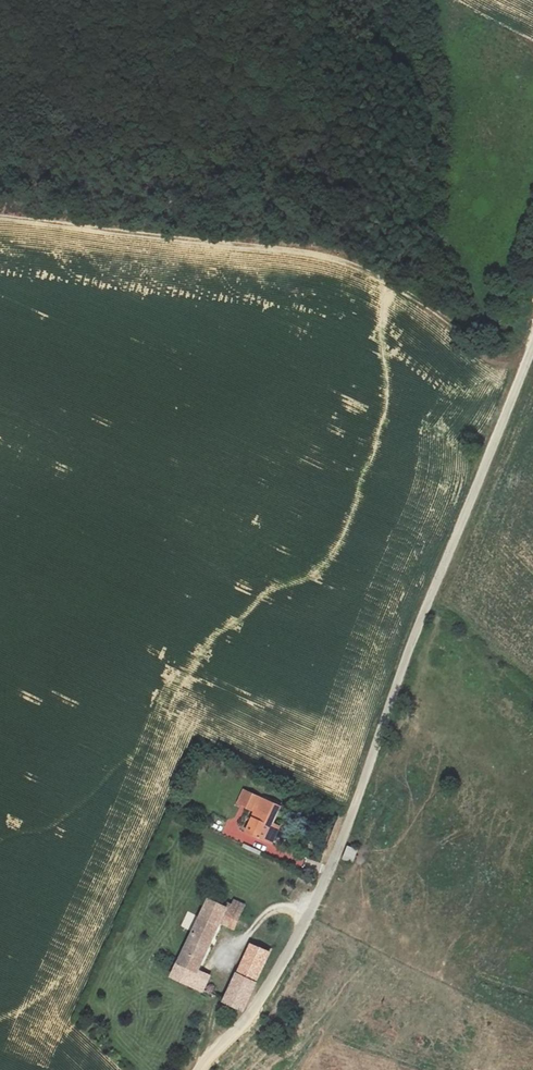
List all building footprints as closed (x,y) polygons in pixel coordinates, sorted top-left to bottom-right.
[(278,825),(272,822),(279,805),(243,790),(238,803),(248,807),(249,804),(256,807),(245,833),(270,844),(278,825)] [(347,846),(342,860),(352,864),(357,850),(347,846)] [(171,977),(189,986),(201,991),(209,975),(196,970),(218,922),(233,929),(244,905),(234,900),(231,905),(228,903),(226,907),(207,899),(171,977)] [(191,930),(197,916),(187,912),(181,926),(191,930)] [(223,1002),(240,1010),(269,954),(250,944),(223,1002)]
